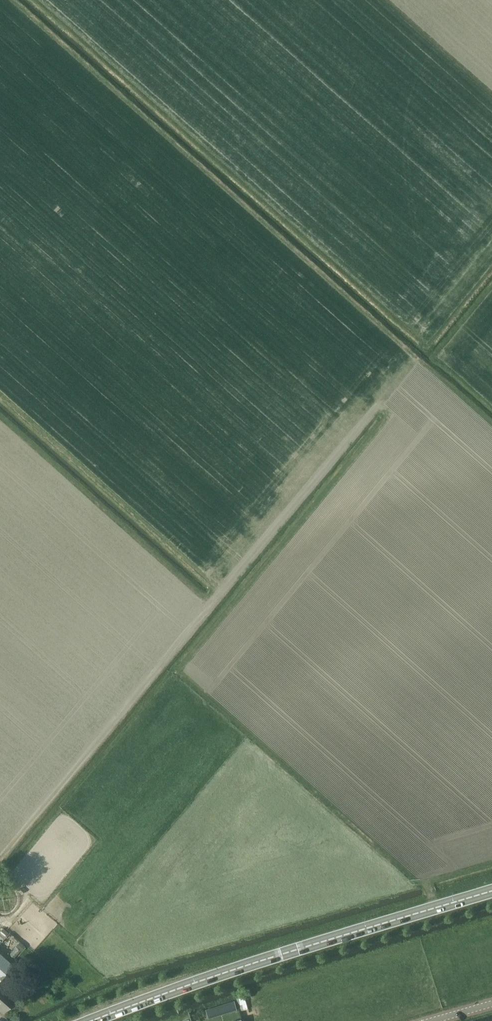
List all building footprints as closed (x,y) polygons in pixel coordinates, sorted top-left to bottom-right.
[(13,965),(0,953),(0,1010),(3,1012),(16,997),(2,985),(9,977),(5,973),(13,965)] [(207,1006),(209,1015),(239,1009),(237,1000),(207,1006)] [(201,1020),(205,1017),(201,1012),(197,1016),(201,1020)]
